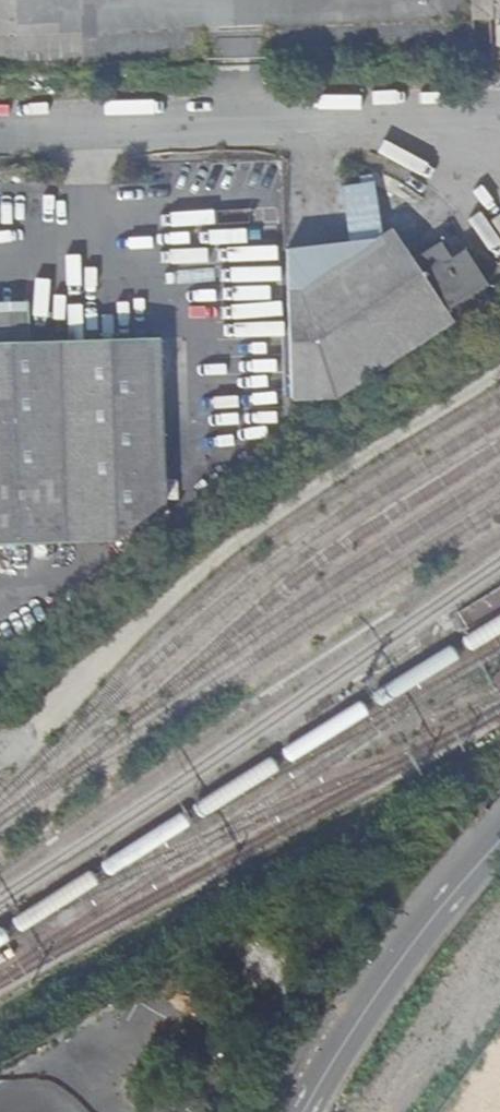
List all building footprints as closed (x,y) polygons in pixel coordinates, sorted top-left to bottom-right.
[(490,18),(489,0),(471,0),(472,18),(490,18)] [(490,18),(499,17),(499,0),(489,0),(490,18)] [(287,251),(291,398),(340,397),(453,326),(447,317),(489,291),(466,254),(453,262),(442,245),(415,266),(407,255),(397,262),(379,248),(287,251)] [(26,311),(0,313),(0,548),(115,544),(165,503),(159,338),(27,343),(26,311)]
